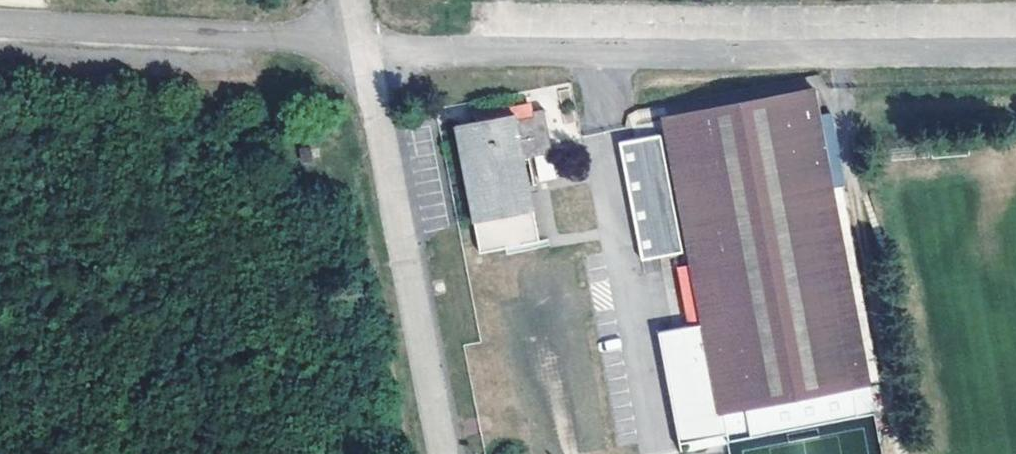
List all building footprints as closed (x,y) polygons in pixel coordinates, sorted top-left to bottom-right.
[(813,87),(662,115),(690,262),(685,263),(680,327),(651,332),(671,444),(716,435),(718,442),(887,411),(845,182),(831,184),(813,87)] [(548,107),(455,126),(475,219),(493,302),(550,289),(533,207),(522,157),(536,153),(556,149),(548,107)] [(823,115),(827,146),(836,144),(832,114),(823,115)] [(656,133),(615,142),(637,259),(678,252),(656,133)] [(556,149),(536,153),(541,184),(562,178),(556,149)]
